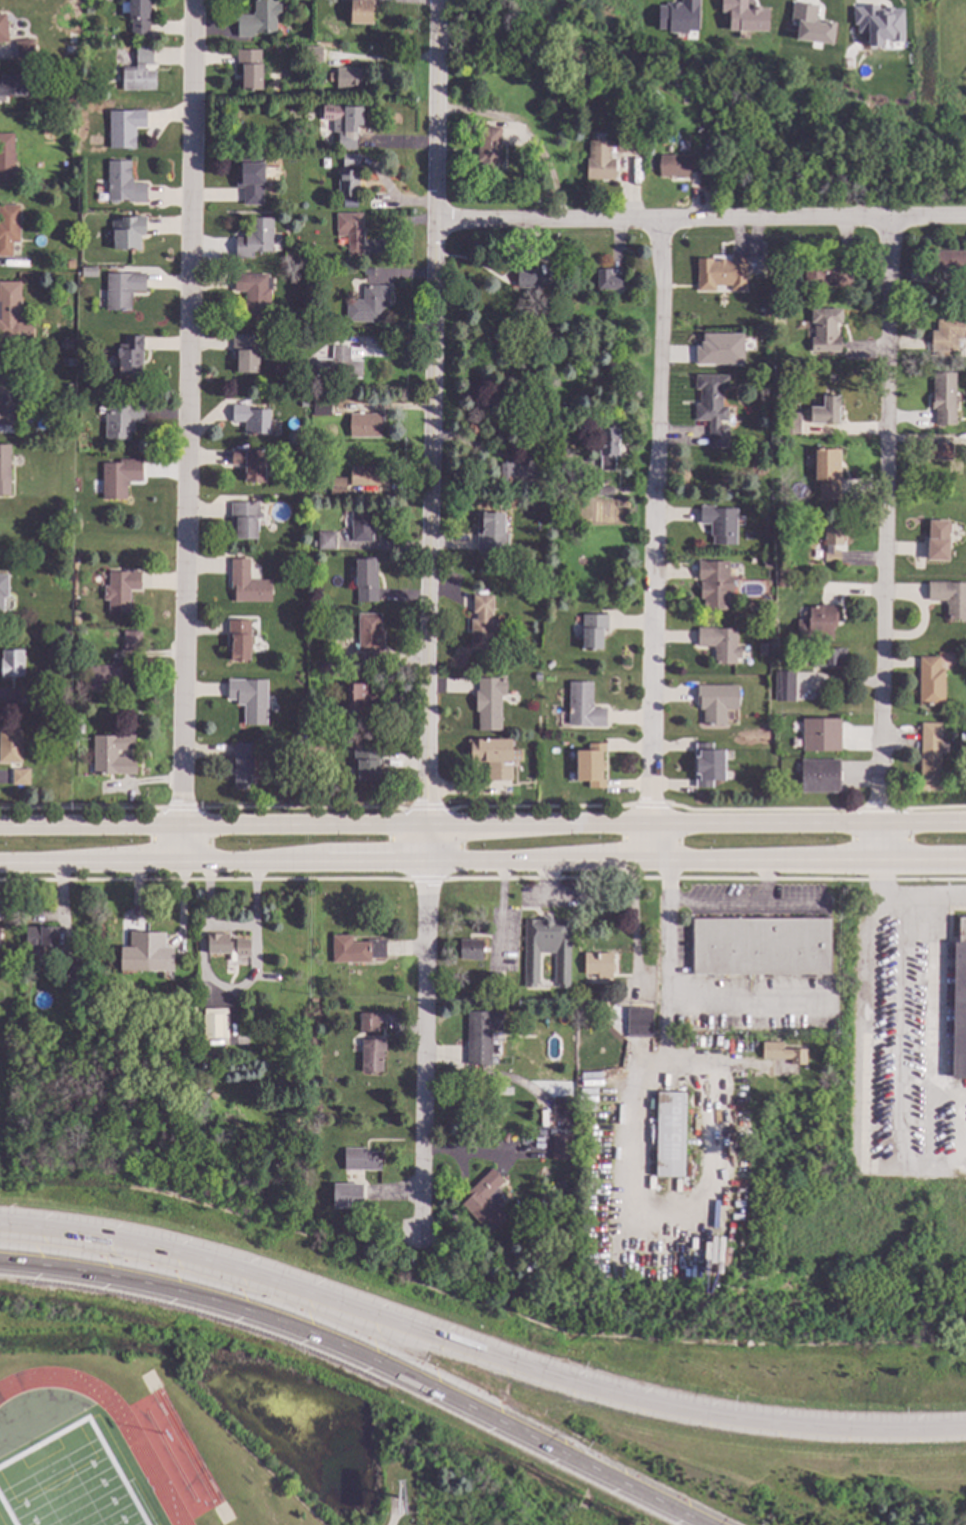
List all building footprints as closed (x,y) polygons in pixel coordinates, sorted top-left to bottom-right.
[(128,20),(129,0),(150,0),(149,36),(130,36),(130,20),(128,20)] [(254,13),(254,0),(276,0),(276,5),(280,5),(280,18),(276,18),(276,34),(256,34),(256,35),(253,35),(253,38),(237,38),(237,16),(253,16),(253,13),(254,13)] [(349,3),(349,0),(376,0),(376,4),(373,4),(372,26),(350,25),(351,3),(349,3)] [(680,4),(680,0),(697,0),(696,31),(687,31),(686,34),(677,34),(677,33),(667,32),(667,29),(657,29),(657,6),(664,6),(664,3),(680,4)] [(719,12),(720,0),(746,0),(746,8),(751,8),(751,6),(760,7),(759,9),(766,10),(766,31),(727,30),(728,12),(719,12)] [(791,3),(816,6),(814,19),(825,20),(825,23),(834,24),(831,45),(794,40),(796,22),(789,21),(791,3)] [(852,8),(853,24),(856,24),(856,33),(866,33),(866,46),(880,46),(880,40),(890,40),(890,42),(903,42),(902,8),(878,9),(878,5),(860,5),(860,7),(852,8)] [(9,43),(0,44),(0,15),(5,14),(9,43)] [(76,34),(75,44),(68,44),(68,34),(76,34)] [(36,60),(17,62),(15,42),(33,40),(36,60)] [(153,66),(144,66),(144,71),(155,71),(155,92),(122,91),(122,68),(135,69),(135,47),(153,47),(153,66)] [(262,89),(243,90),(242,64),(237,64),(237,51),(261,50),(262,89)] [(360,89),(337,89),(337,83),(329,83),(329,74),(337,74),(337,69),(360,70),(360,89)] [(4,102),(0,102),(0,81),(0,75),(26,75),(26,97),(4,97),(4,102)] [(269,109),(260,109),(260,101),(269,101),(269,109)] [(362,125),(356,125),(356,150),(337,149),(337,133),(332,132),(332,121),(322,121),(322,106),(362,107),(362,125)] [(147,128),(136,128),(136,148),(109,149),(109,111),(146,111),(147,128)] [(500,128),(499,163),(496,163),(495,170),(481,169),(481,163),(477,163),(478,127),(500,128)] [(13,183),(0,183),(0,134),(14,135),(13,183)] [(634,154),(616,154),(616,135),(634,135),(634,154)] [(610,160),(615,160),(614,180),(586,180),(586,160),(588,160),(588,142),(611,142),(610,160)] [(359,168),(342,167),(342,155),(359,156),(359,168)] [(688,157),(699,157),(699,174),(688,174),(688,177),(659,177),(659,156),(688,156),(688,157)] [(263,206),(243,206),(243,189),(235,189),(235,179),(240,179),(240,160),(263,160),(263,206)] [(131,179),(133,179),(133,184),(146,184),(146,203),(128,203),(128,201),(121,201),(117,205),(111,205),(108,201),(107,162),(130,161),(131,179)] [(359,187),(357,187),(357,198),(338,198),(338,172),(359,173),(359,187)] [(12,258),(0,257),(0,205),(20,206),(19,244),(12,244),(12,258)] [(363,256),(347,256),(347,237),(336,237),(335,215),(362,214),(363,256)] [(146,237),(140,236),(140,251),(113,251),(113,232),(110,232),(110,221),(121,222),(121,218),(146,218),(146,237)] [(272,253),(250,252),(250,259),(235,258),(235,238),(245,238),(245,232),(249,232),(249,219),(273,219),(272,253)] [(935,251),(965,252),(965,275),(952,275),(952,285),(932,285),(932,261),(935,261),(935,251)] [(761,276),(746,275),(746,292),(730,291),(730,286),(715,286),(715,292),(696,292),(697,259),(712,260),(712,262),(718,262),(718,260),(725,260),(725,262),(730,262),(731,258),(761,259),(761,276)] [(851,288),(832,288),(832,282),(824,282),(824,288),(804,288),(804,262),(836,262),(836,258),(850,258),(851,288)] [(74,270),(66,270),(66,261),(74,261),(74,270)] [(96,277),(81,277),(80,267),(96,267),(96,277)] [(373,276),(363,276),(363,268),(373,268),(373,276)] [(539,279),(556,279),(556,290),(563,290),(563,303),(556,303),(556,299),(537,299),(537,288),(517,288),(517,270),(539,271),(539,279)] [(611,275),(620,275),(621,290),(596,291),(596,270),(611,270),(611,275)] [(145,292),(132,292),(132,299),(130,299),(130,311),(106,311),(107,274),(145,275),(145,292)] [(267,278),(272,278),(272,291),(270,291),(270,304),(266,304),(266,320),(245,320),(245,293),(234,292),(234,275),(267,276),(267,278)] [(19,340),(0,340),(0,282),(20,283),(19,340)] [(389,287),(389,308),(383,308),(383,323),(346,322),(346,300),(363,301),(363,286),(389,287)] [(770,318),(762,318),(762,309),(770,309),(770,318)] [(841,324),(835,324),(835,339),(840,339),(840,354),(810,353),(810,339),(814,339),(814,324),(810,324),(811,309),(841,310),(841,324)] [(936,318),(965,320),(965,339),(958,339),(957,353),(930,352),(930,332),(936,332),(936,318)] [(743,334),(701,334),(701,347),(695,347),(695,365),(742,365),(743,334)] [(251,336),(251,337),(260,338),(258,374),(236,373),(237,361),(233,361),(233,352),(232,352),(232,335),(251,336)] [(144,337),(143,352),(142,352),(142,367),(140,367),(140,376),(117,376),(118,359),(115,359),(116,349),(119,349),(119,345),(125,345),(126,336),(144,337)] [(73,341),(73,351),(63,351),(64,341),(73,341)] [(350,347),(350,360),(361,360),(360,379),(314,377),(315,358),(331,358),(332,346),(350,347)] [(74,367),(66,367),(66,359),(74,360),(74,367)] [(16,426),(0,426),(0,373),(16,374),(16,426)] [(955,424),(934,425),(934,409),(931,409),(931,374),(954,373),(955,424)] [(306,376),(304,385),(297,384),(298,375),(306,376)] [(728,377),(727,391),(722,390),(722,407),(728,407),(727,422),(720,421),(720,426),(729,426),(728,449),(708,449),(709,422),(694,421),(695,404),(699,405),(699,390),(695,390),(695,376),(728,377)] [(837,423),(824,423),(824,424),(811,424),(811,409),(823,409),(823,397),(838,397),(837,423)] [(330,417),(312,416),(312,400),(330,400),(330,417)] [(143,422),(134,422),(133,434),(129,434),(129,441),(104,440),(105,405),(143,406),(143,422)] [(248,410),(269,411),(269,435),(244,435),(244,423),(232,423),(232,406),(248,406),(248,410)] [(380,438),(350,438),(350,415),(379,414),(380,438)] [(617,429),(619,429),(618,457),(614,457),(614,470),(600,470),(600,425),(617,425),(617,429)] [(951,462),(924,461),(925,444),(952,444),(951,462)] [(10,496),(0,496),(0,446),(10,446),(10,496)] [(267,465),(265,465),(265,483),(243,483),(243,467),(231,466),(231,449),(268,450),(267,465)] [(840,501),(819,501),(818,481),(814,482),(814,451),(840,450),(840,501)] [(142,482),(129,481),(129,487),(126,487),(126,501),(102,500),(102,464),(118,464),(118,459),(142,460),(142,482)] [(512,489),(497,489),(497,464),(513,464),(512,489)] [(379,478),(384,478),(384,486),(379,486),(379,487),(349,486),(350,468),(379,468),(379,478)] [(345,495),(329,495),(329,480),(345,480),(345,495)] [(587,496),(576,496),(576,486),(587,486),(587,496)] [(613,490),(615,490),(615,494),(613,494),(613,495),(596,496),(595,487),(613,487),(613,490)] [(259,521),(257,521),(257,540),(230,540),(230,503),(259,503),(259,521)] [(736,545),(712,545),(712,524),(700,524),(700,507),(737,508),(736,545)] [(372,543),(351,543),(351,512),(372,512),(372,543)] [(504,533),(508,533),(508,552),(476,551),(477,515),(504,515),(504,533)] [(948,563),(926,562),(926,540),(928,540),(929,522),(948,522),(948,563)] [(842,547),(832,547),(832,552),(839,552),(839,562),(824,562),(823,525),(842,525),(842,547)] [(335,551),(317,550),(317,532),(335,532),(335,551)] [(777,568),(763,568),(763,557),(777,557),(777,568)] [(377,603),(357,603),(357,589),(355,589),(355,561),(357,561),(357,559),(377,559),(377,603)] [(249,581),(271,581),(271,603),(234,603),(234,591),(231,591),(231,560),(249,560),(249,581)] [(729,576),(733,577),(733,591),(729,591),(729,611),(703,611),(703,599),(701,599),(701,580),(698,580),(698,561),(729,562),(729,576)] [(141,591),(129,591),(129,615),(108,615),(108,601),(103,601),(103,587),(109,587),(109,572),(141,572),(141,591)] [(537,574),(537,582),(527,581),(527,574),(537,574)] [(3,613),(0,613),(0,575),(8,575),(7,598),(3,598),(3,613)] [(928,583),(965,584),(965,623),(959,623),(959,622),(946,621),(946,605),(945,605),(945,601),(928,601),(928,583)] [(492,597),(492,614),(489,614),(489,620),(492,620),(491,636),(490,636),(490,650),(469,650),(470,619),(476,619),(476,614),(472,614),(473,596),(492,597)] [(764,612),(748,612),(748,601),(764,601),(764,612)] [(837,626),(834,626),(834,631),(833,631),(833,641),(797,640),(797,620),(809,620),(809,607),(837,607),(837,626)] [(381,631),(383,631),(384,653),(381,653),(381,667),(363,668),(363,654),(358,654),(357,614),(380,614),(381,631)] [(607,629),(602,629),(602,650),(582,650),(582,614),(607,614),(607,629)] [(250,663),(230,663),(230,652),(228,652),(228,621),(250,621),(250,663)] [(70,637),(60,636),(60,628),(70,628),(70,637)] [(735,647),(741,647),(741,659),(735,659),(735,664),(715,664),(715,646),(697,646),(697,630),(735,630),(735,647)] [(141,651),(123,651),(123,632),(124,632),(141,632),(141,651)] [(767,644),(766,656),(758,656),(758,644),(767,644)] [(846,657),(843,657),(843,667),(813,667),(813,650),(846,650),(846,657)] [(23,678),(0,678),(0,660),(2,660),(2,651),(23,651),(23,678)] [(121,685),(98,685),(98,693),(89,693),(89,666),(110,667),(110,658),(122,658),(121,685)] [(938,670),(944,670),(944,707),(918,706),(919,658),(939,658),(938,670)] [(329,672),(321,672),(321,663),(329,663),(329,672)] [(789,673),(790,686),(776,686),(776,673),(789,673)] [(505,696),(501,696),(500,731),(478,731),(478,713),(475,713),(475,692),(478,692),(478,679),(499,679),(499,678),(505,678),(505,696)] [(266,726),(243,726),(244,706),(237,706),(237,701),(227,701),(227,681),(267,681),(266,726)] [(592,684),(591,709),(606,710),(605,727),(568,725),(570,683),(592,684)] [(83,695),(75,695),(75,685),(83,685),(83,695)] [(374,702),(368,702),(368,708),(366,708),(366,718),(339,718),(339,706),(347,706),(347,685),(374,685),(374,702)] [(738,709),(726,709),(725,725),(702,725),(702,709),(696,709),(696,686),(738,686),(738,709)] [(40,705),(20,705),(21,689),(40,689),(40,705)] [(840,752),(802,752),(802,720),(840,720),(840,752)] [(941,743),(947,743),(947,755),(940,755),(940,791),(919,791),(920,724),(941,724),(941,743)] [(8,764),(0,764),(0,732),(22,732),(21,764),(13,764),(13,766),(8,766),(8,764)] [(135,751),(117,751),(117,757),(136,757),(136,777),(92,776),(93,735),(135,736),(135,751)] [(511,761),(512,761),(512,782),(487,782),(487,763),(467,763),(467,741),(511,741),(511,761)] [(253,789),(234,789),(234,744),(253,744),(253,789)] [(605,754),(601,754),(601,781),(606,781),(606,789),(588,789),(588,782),(576,782),(576,752),(588,751),(588,744),(605,744),(605,754)] [(712,751),(724,751),(724,781),(712,781),(712,789),(695,789),(695,780),(699,780),(699,775),(695,775),(695,758),(699,758),(699,752),(695,752),(695,744),(712,744),(712,751)] [(381,763),(379,763),(378,781),(357,781),(357,762),(353,762),(354,747),(381,747),(381,763)] [(840,794),(800,794),(800,760),(840,760),(840,794)] [(29,786),(11,786),(12,770),(30,770),(29,786)] [(66,785),(66,793),(56,792),(57,784),(66,785)] [(550,916),(553,919),(570,920),(569,986),(556,986),(556,982),(554,982),(554,950),(538,950),(537,982),(534,982),(534,986),(523,986),(524,918),(541,918),(544,916),(550,916)] [(958,916),(965,916),(965,1078),(951,1078),(953,941),(958,942),(958,916)] [(830,973),(692,973),(692,918),(830,917),(830,973)] [(57,945),(43,945),(43,963),(24,963),(24,926),(57,926),(57,945)] [(142,931),(164,931),(164,946),(172,946),(172,969),(119,970),(119,945),(129,945),(129,930),(142,930),(142,931)] [(228,941),(235,941),(235,937),(249,937),(249,964),(235,963),(235,954),(232,954),(232,953),(207,953),(207,933),(228,933),(228,941)] [(351,941),(366,941),(366,939),(385,938),(385,957),(370,957),(370,961),(332,961),(332,934),(351,934),(351,941)] [(483,939),(482,960),(472,960),(472,958),(459,958),(459,939),(483,939)] [(612,977),(597,977),(597,973),(584,973),(584,952),(612,953),(612,977)] [(500,987),(487,987),(487,972),(500,972),(500,987)] [(652,1034),(627,1034),(627,1007),(652,1007),(652,1034)] [(228,1038),(203,1039),(203,1009),(227,1009),(228,1038)] [(501,1030),(491,1030),(491,1064),(466,1064),(467,1011),(502,1011),(501,1030)] [(378,1013),(378,1031),(359,1031),(359,1012),(378,1013)] [(781,1046),(794,1046),(794,1048),(805,1048),(805,1064),(790,1064),(790,1058),(761,1058),(761,1041),(767,1041),(767,1036),(781,1036),(781,1046)] [(385,1050),(383,1050),(382,1072),(361,1071),(361,1039),(385,1039),(385,1050)] [(683,1176),(655,1176),(656,1092),(685,1092),(683,1176)] [(571,1122),(552,1122),(552,1095),(572,1096),(571,1122)] [(298,1121),(289,1123),(287,1115),(297,1113),(298,1121)] [(316,1132),(315,1142),(306,1142),(307,1131),(316,1132)] [(511,1135),(507,1142),(501,1139),(505,1131),(511,1135)] [(572,1133),(570,1159),(550,1158),(551,1132),(572,1133)] [(366,1150),(380,1150),(380,1169),(343,1170),(342,1147),(366,1147),(366,1150)] [(503,1180),(496,1187),(502,1193),(493,1203),(506,1216),(489,1233),(460,1204),(470,1194),(467,1191),(491,1167),(503,1180)] [(362,1207),(333,1208),(332,1183),(362,1183),(362,1207)] [(521,1222),(521,1228),(517,1232),(511,1232),(507,1227),(507,1222),(510,1218),(517,1218),(521,1222)]
